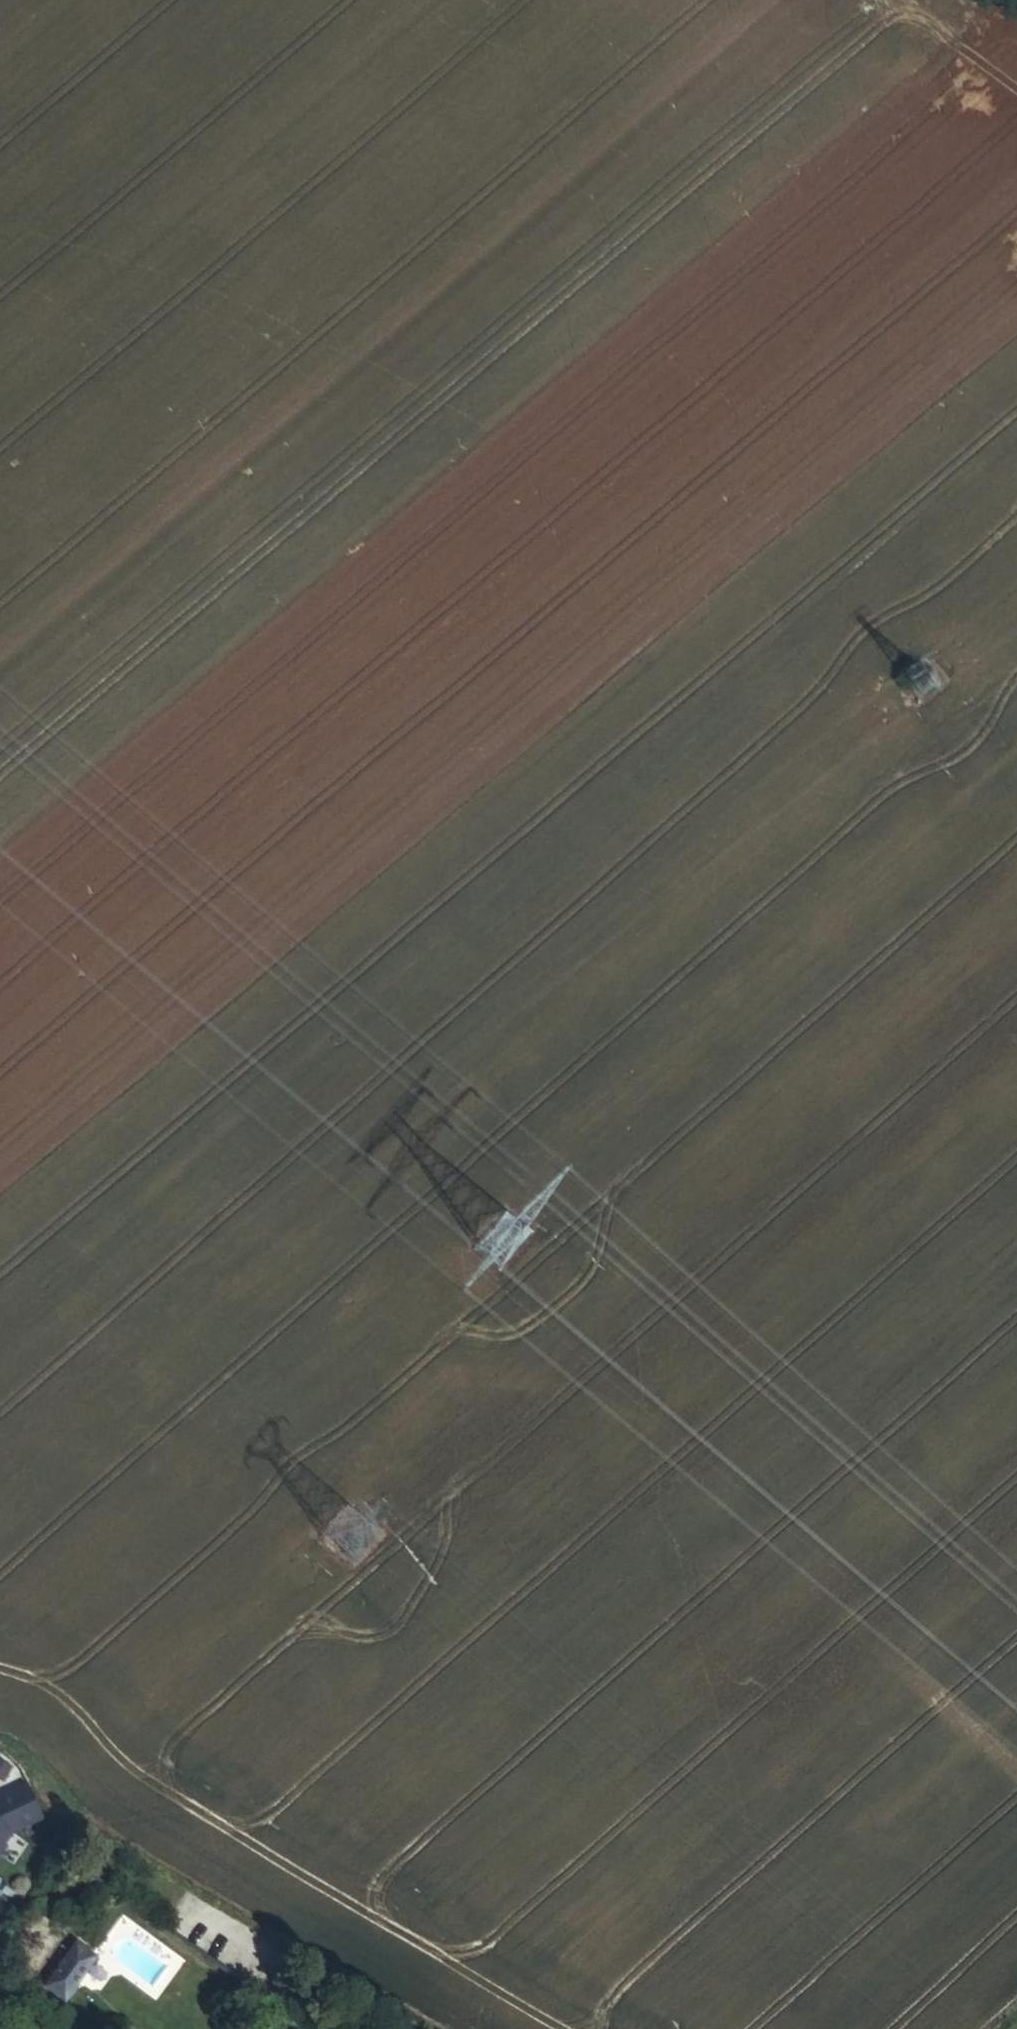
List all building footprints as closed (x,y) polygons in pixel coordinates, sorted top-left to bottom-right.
[(49,1825),(33,1785),(0,1798),(0,1844),(49,1825)] [(79,1945),(44,1987),(62,2000),(93,1959),(79,1945)]
